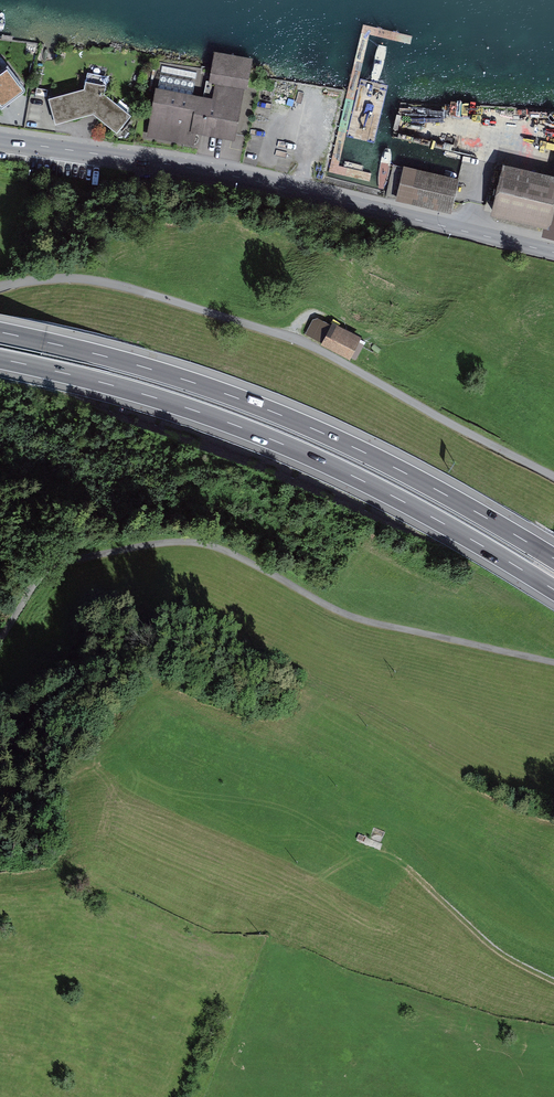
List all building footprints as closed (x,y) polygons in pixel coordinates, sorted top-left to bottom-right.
[(161,73),(148,137),(196,146),(198,134),(230,141),(245,66),(209,58),(204,84),(218,87),(214,105),(188,100),(192,80),(161,73)] [(3,108),(25,92),(8,73),(0,78),(0,107),(3,108)] [(50,103),(56,126),(93,117),(118,136),(130,117),(108,96),(111,81),(92,77),(87,93),(50,103)] [(461,180),(395,162),(386,192),(453,210),(461,180)] [(505,166),(495,211),(552,224),(550,232),(553,233),(553,177),(505,166)] [(334,322),(323,341),(352,357),(363,337),(334,322)] [(354,831),(345,855),(374,866),(383,842),(354,831)]
